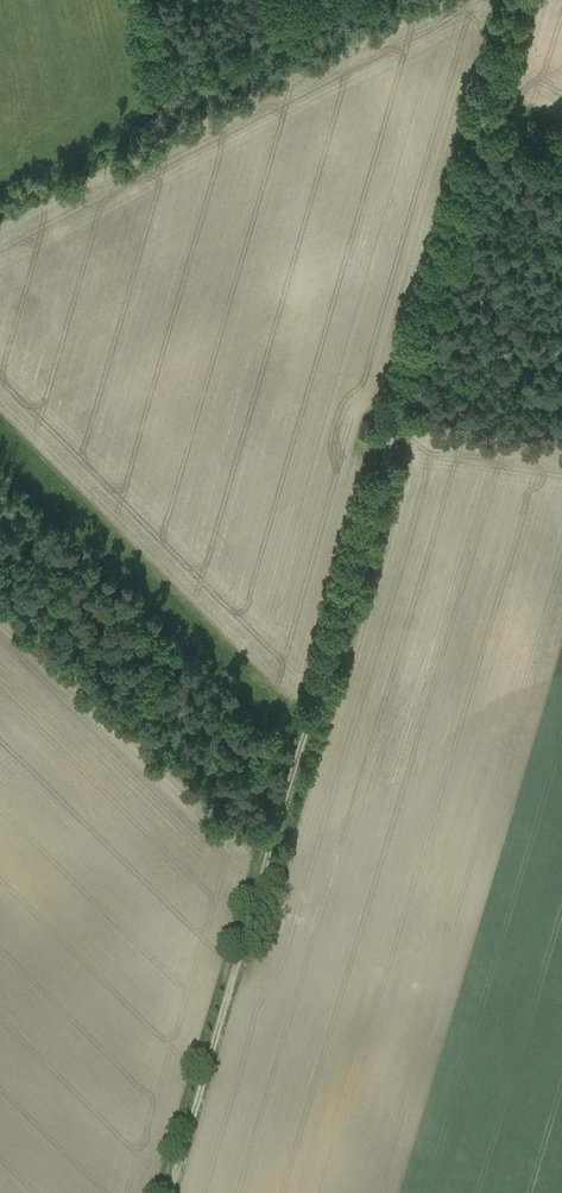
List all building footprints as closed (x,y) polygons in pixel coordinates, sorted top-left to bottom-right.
[(478,100),(487,102),(490,93),(481,91),(478,100)] [(365,432),(378,436),(384,418),(370,414),(365,432)]
